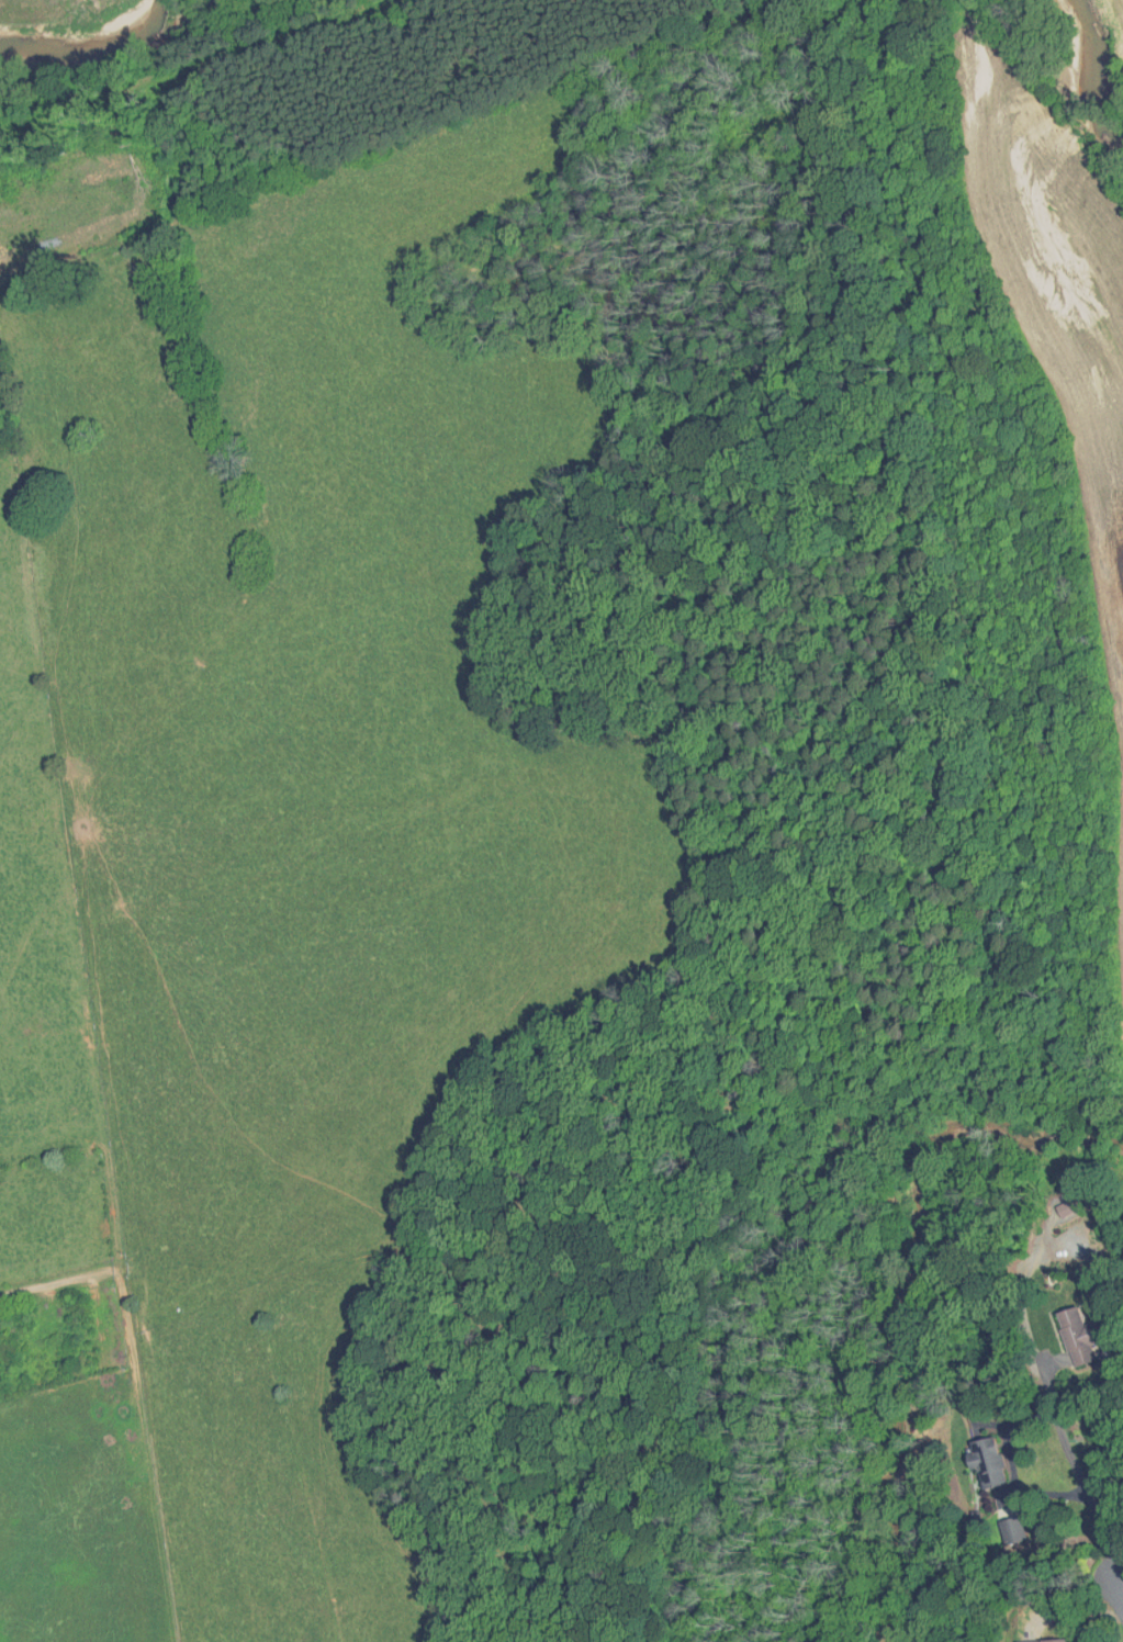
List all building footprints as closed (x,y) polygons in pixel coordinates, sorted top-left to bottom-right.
[(1050,1312),(1066,1368),(1093,1361),(1076,1304),(1050,1312)] [(958,1443),(970,1491),(1002,1483),(990,1435),(958,1443)] [(996,1543),(1019,1541),(1016,1508),(993,1510),(996,1543)]
